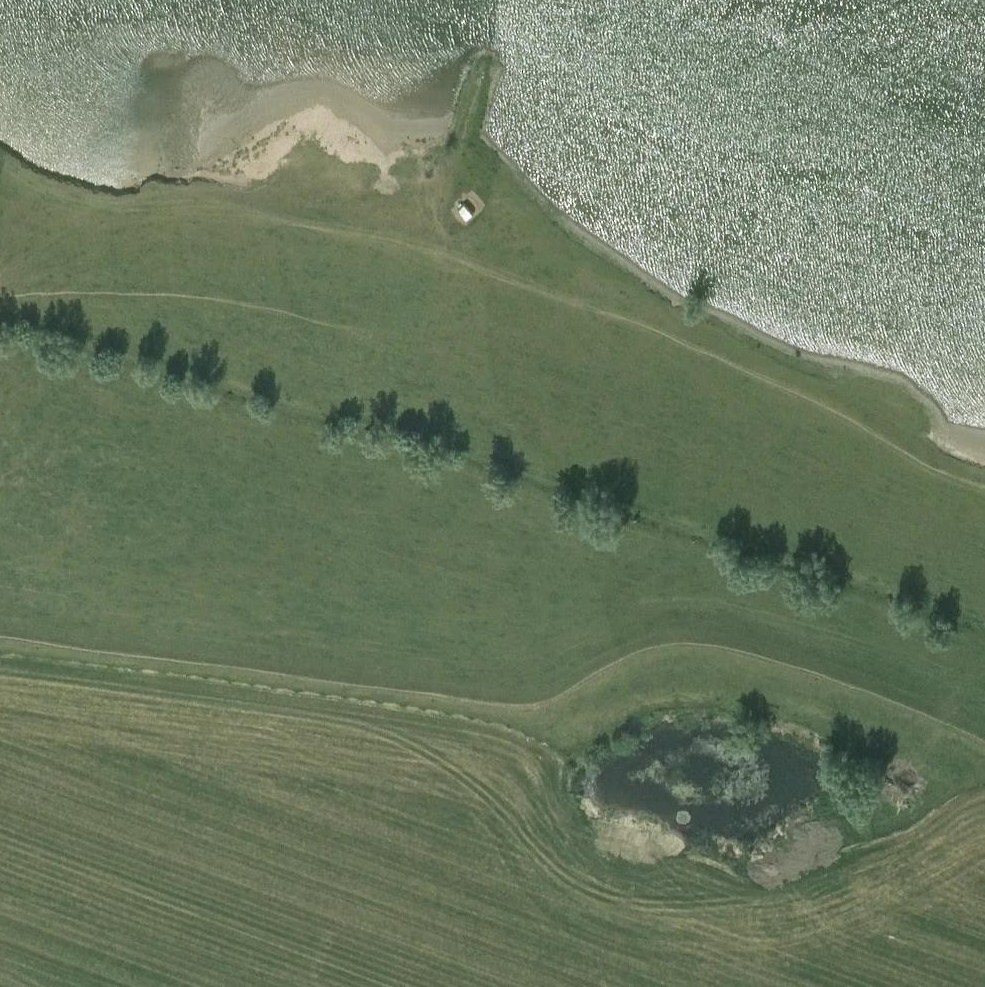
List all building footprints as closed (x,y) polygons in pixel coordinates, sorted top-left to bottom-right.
[(468,198),(457,203),(464,218),(475,212),(468,198)]
